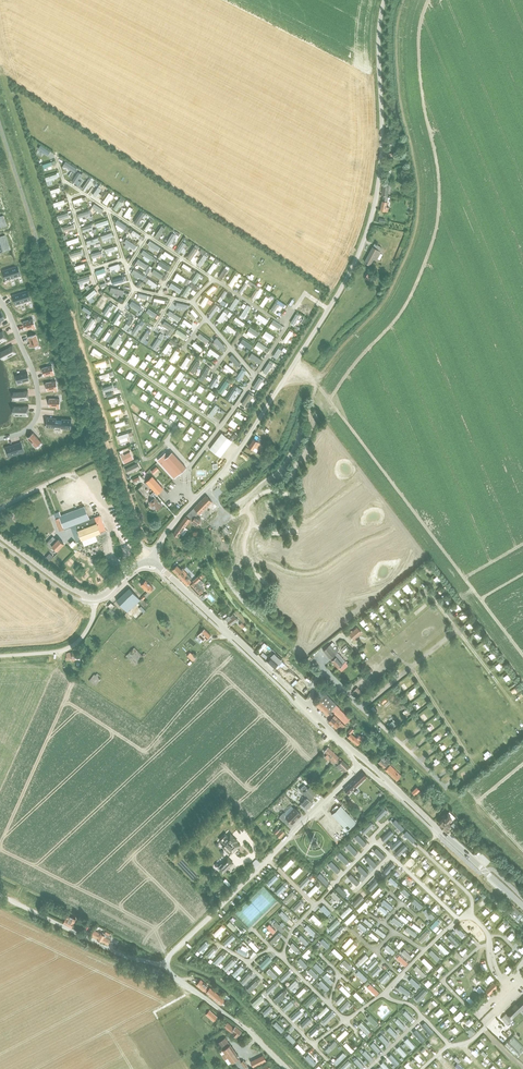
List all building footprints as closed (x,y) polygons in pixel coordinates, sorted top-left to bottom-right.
[(389,199),(389,197),(383,196),(380,210),(387,211),(388,207),(386,206),(388,199),(389,199)] [(364,262),(370,264),(373,258),(376,260),(380,251),(379,251),(381,247),(374,243),(364,262)] [(18,267),(10,269),(12,276),(20,274),(18,267)] [(10,269),(2,272),(5,279),(12,276),(10,269)] [(375,273),(369,270),(365,276),(371,280),(375,273)] [(28,291),(20,293),(23,301),(30,298),(28,291)] [(20,293),(12,296),(15,303),(23,301),(20,293)] [(33,318),(23,322),(25,329),(32,327),(32,329),(36,328),(33,318)] [(175,328),(165,321),(162,325),(169,329),(166,333),(170,336),(175,328)] [(35,334),(28,337),(30,343),(28,344),(29,347),(39,344),(35,334)] [(12,346),(1,351),(5,359),(16,353),(12,346)] [(52,365),(41,368),(44,376),(50,374),(51,376),(55,375),(52,365)] [(27,372),(16,375),(16,376),(16,377),(17,380),(21,379),(21,381),(21,382),(22,381),(29,380),(27,372)] [(56,381),(45,383),(47,391),(54,389),(54,392),(58,391),(56,381)] [(28,391),(15,392),(16,400),(28,399),(28,391)] [(59,398),(49,398),(49,407),(56,406),(56,409),(60,408),(59,398)] [(28,406),(16,406),(16,415),(28,416),(28,406)] [(47,417),(46,427),(55,428),(55,427),(61,427),(61,428),(71,429),(71,419),(62,418),(61,419),(56,419),(56,418),(47,417)] [(33,433),(27,438),(32,444),(33,444),(35,442),(37,445),(40,443),(41,442),(33,433)] [(222,433),(209,449),(220,457),(232,441),(222,433)] [(261,444),(263,440),(256,435),(248,447),(253,450),(254,448),(258,450),(261,444)] [(21,442),(7,446),(10,455),(23,451),(21,442)] [(174,479),(186,468),(171,452),(168,456),(165,453),(157,460),(174,479)] [(132,459),(128,453),(123,455),(123,454),(120,455),(124,463),(132,459)] [(137,463),(125,469),(127,474),(140,468),(137,463)] [(152,477),(146,482),(154,491),(155,493),(157,494),(163,489),(152,477)] [(154,498),(149,503),(153,508),(154,507),(157,510),(162,505),(155,497),(153,495),(155,493),(154,491),(150,494),(154,498)] [(206,495),(193,508),(195,509),(199,513),(200,514),(212,501),(206,495)] [(181,498),(173,506),(175,508),(183,501),(181,498)] [(53,513),(55,519),(59,517),(64,529),(64,530),(71,527),(89,520),(84,506),(61,515),(59,511),(53,513)] [(195,509),(187,517),(190,520),(192,521),(195,516),(199,513),(195,509)] [(89,520),(71,527),(76,541),(82,539),(84,545),(98,540),(95,534),(105,530),(100,516),(89,520)] [(186,516),(173,533),(177,537),(190,520),(187,517),(186,516)] [(192,521),(191,521),(197,525),(202,528),(205,523),(201,520),(196,516),(195,516),(192,521)] [(59,517),(55,519),(59,530),(60,530),(64,529),(59,517)] [(53,547),(57,551),(64,544),(58,538),(57,540),(53,536),(46,542),(52,548),(53,547)] [(178,575),(183,570),(184,569),(183,568),(181,569),(177,565),(172,570),(177,575),(178,575)] [(191,578),(183,570),(178,575),(187,585),(191,581),(189,580),(191,578)] [(190,586),(198,595),(204,589),(197,582),(200,579),(197,576),(192,581),(194,582),(190,586)] [(149,592),(153,588),(151,586),(151,585),(145,580),(141,584),(146,590),(147,590),(149,592)] [(127,612),(139,600),(140,599),(129,588),(116,600),(127,612)] [(230,625),(238,619),(237,617),(236,618),(232,614),(229,616),(228,615),(225,619),(230,625)] [(353,638),(360,632),(357,627),(349,634),(353,638)] [(211,635),(204,628),(197,635),(203,640),(205,638),(207,639),(211,635)] [(338,668),(346,661),(337,651),(338,650),(336,647),(335,649),(333,647),(335,645),(332,642),(323,650),(330,659),(331,658),(332,660),(331,660),(338,668)] [(135,664),(146,654),(144,652),(141,654),(134,647),(126,655),(135,664)] [(80,658),(80,652),(69,652),(66,654),(66,657),(65,659),(70,659),(70,657),(71,657),(71,660),(74,660),(74,659),(75,659),(75,658),(80,658)] [(271,658),(268,662),(274,668),(278,664),(279,665),(283,660),(275,652),(270,657),(271,658)] [(94,674),(89,680),(96,685),(100,679),(99,678),(100,675),(97,673),(95,675),(94,674)] [(317,687),(316,695),(320,699),(317,701),(316,705),(326,715),(327,715),(332,711),(331,710),(331,709),(335,713),(334,713),(345,724),(346,723),(350,719),(339,708),(340,708),(336,704),(325,693),(317,687)] [(341,722),(334,715),(329,721),(335,727),(337,725),(341,729),(344,725),(341,722)] [(357,745),(363,737),(362,736),(360,737),(358,735),(357,736),(356,738),(350,733),(354,729),(351,727),(347,731),(350,733),(347,737),(357,745)] [(332,763),(339,757),(328,747),(324,751),(327,753),(325,756),(332,763)] [(348,766),(345,763),(340,757),(336,762),(338,764),(336,766),(340,770),(342,768),(344,770),(348,766)] [(382,757),(378,763),(384,768),(389,761),(386,758),(385,759),(384,758),(384,759),(382,757)] [(396,780),(401,775),(390,765),(385,770),(396,780)] [(348,793),(366,776),(362,771),(343,789),(348,793)] [(307,797),(301,804),(307,809),(313,803),(310,800),(314,797),(313,796),(316,792),(310,786),(308,788),(304,784),(299,790),(307,797)] [(414,795),(419,789),(417,786),(411,792),(414,795)] [(355,821),(340,805),(331,814),(346,830),(355,821)] [(387,809),(384,806),(375,815),(378,818),(387,809)] [(283,812),(279,816),(287,824),(290,821),(292,823),(292,822),(293,822),(295,821),(295,820),(295,819),(297,816),(298,817),(301,814),(294,807),(286,815),(283,812)] [(447,815),(439,824),(445,829),(447,828),(448,829),(450,826),(448,825),(450,823),(449,821),(451,819),(447,815)] [(404,827),(396,818),(393,821),(401,830),(404,827)] [(373,823),(370,820),(361,829),(364,832),(373,823)] [(279,837),(285,832),(280,827),(278,829),(277,828),(273,831),(279,837)] [(394,832),(390,829),(381,837),(384,841),(394,832)] [(416,838),(406,829),(403,833),(412,841),(416,838)] [(366,842),(357,833),(354,836),(363,845),(366,842)] [(222,837),(220,839),(224,843),(225,844),(224,845),(223,846),(226,849),(228,851),(229,852),(228,852),(230,854),(239,845),(236,841),(237,841),(235,839),(234,838),(235,838),(234,838),(233,837),(234,837),(233,837),(231,834),(231,835),(230,834),(228,836),(227,836),(226,835),(225,834),(222,837)] [(312,836),(311,837),(310,838),(309,840),(310,841),(311,843),(312,844),(314,844),(315,844),(317,843),(317,841),(318,840),(317,838),(316,837),(314,836),(312,836)] [(402,840),(399,837),(390,846),(393,849),(402,840)] [(358,851),(349,842),(346,845),(354,854),(358,851)] [(407,846),(404,843),(396,851),(399,854),(407,846)] [(385,855),(376,847),(373,850),(382,858),(385,855)] [(349,860),(340,851),(337,854),(346,863),(349,860)] [(377,863),(368,855),(365,858),(374,866),(377,863)] [(221,863),(217,867),(223,872),(232,863),(227,857),(221,863)] [(294,861),(291,858),(282,866),(285,869),(294,861)] [(340,869),(331,860),(328,863),(337,872),(340,869)] [(395,864),(392,861),(383,870),(387,873),(395,864)] [(368,872),(359,864),(357,867),(365,875),(368,872)] [(302,869),(299,866),(291,874),(294,878),(302,869)] [(329,881),(320,871),(317,874),(325,884),(329,881)] [(278,876),(275,873),(266,882),(269,885),(278,876)] [(359,881),(351,873),(348,876),(356,884),(359,881)] [(310,878),(307,876),(299,884),(302,887),(310,878)] [(398,883),(391,876),(388,879),(395,886),(398,883)] [(380,881),(376,878),(368,886),(371,889),(380,881)] [(286,887),(282,884),(275,891),(278,894),(286,887)] [(318,887),(316,884),(307,892),(310,895),(318,887)] [(347,893),(338,884),(335,887),(344,896),(347,893)] [(382,889),(379,886),(371,894),(374,897),(382,889)] [(408,898),(411,895),(403,887),(400,890),(408,898)] [(295,893),(292,890),(283,898),(287,902),(295,893)] [(340,897),(333,890),(330,893),(337,900),(340,897)] [(364,897),(360,894),(352,903),(355,906),(364,897)] [(423,905),(414,897),(411,900),(420,908),(423,905)] [(393,906),(383,898),(380,901),(390,909),(393,906)] [(303,903),(299,900),(293,907),(296,910),(303,903)] [(368,903),(365,900),(356,909),(359,911),(368,903)] [(505,907),(501,903),(497,907),(501,911),(505,907)] [(331,911),(323,904),(320,907),(327,915),(331,911)] [(387,910),(380,904),(378,907),(385,913),(387,910)] [(508,908),(512,912),(510,914),(518,921),(522,915),(520,912),(511,904),(508,908)] [(352,908),(349,905),(340,914),(343,917),(352,908)] [(435,916),(426,907),(423,910),(432,919),(435,916)] [(289,917),(281,910),(278,913),(286,920),(289,917)] [(356,915),(353,912),(344,920),(347,923),(356,915)] [(321,921),(313,913),(310,916),(318,924),(321,921)] [(408,919),(401,913),(398,916),(406,922),(408,919)] [(58,915),(57,918),(64,922),(63,923),(71,927),(71,926),(75,918),(67,914),(65,918),(58,915)] [(401,922),(393,916),(391,919),(399,925),(401,922)] [(340,921),(337,918),(328,927),(331,930),(340,921)] [(440,921),(437,919),(430,926),(433,929),(440,921)] [(236,927),(229,920),(226,923),(233,930),(236,927)] [(284,929),(275,920),(273,923),(282,932),(284,929)] [(422,928),(413,922),(411,925),(419,931),(422,928)] [(275,930),(269,923),(266,926),(273,933),(275,930)] [(315,931),(307,923),(304,926),(312,935),(315,931)] [(224,928),(221,925),(212,933),(215,936),(224,928)] [(417,933),(407,926),(404,929),(414,936),(417,933)] [(464,933),(457,926),(454,929),(462,936),(464,933)] [(386,933),(377,927),(374,930),(383,937),(386,933)] [(341,932),(338,928),(330,936),(333,939),(341,932)] [(107,944),(111,937),(109,936),(110,934),(105,931),(105,933),(103,932),(102,934),(94,930),(91,936),(107,944)] [(429,933),(426,930),(418,938),(421,941),(429,933)] [(378,937),(371,931),(369,934),(376,940),(378,937)] [(235,936),(232,933),(222,941),(225,945),(235,936)] [(280,936),(277,933),(269,941),(272,944),(280,936)] [(459,943),(450,933),(447,936),(456,946),(459,943)] [(308,942),(300,934),(297,937),(305,945),(308,942)] [(353,939),(350,937),(342,945),(345,948),(353,939)] [(256,951),(259,948),(249,938),(246,941),(256,951)] [(330,945),(322,938),(320,940),(327,948),(330,945)] [(404,942),(401,939),(396,945),(399,948),(404,942)] [(208,943),(205,940),(197,949),(200,951),(208,943)] [(292,942),(289,944),(296,951),(299,948),(292,942)] [(356,945),(353,942),(345,951),(348,954),(356,945)] [(395,951),(387,943),(384,946),(392,954),(395,951)] [(247,951),(238,946),(236,950),(245,955),(247,951)] [(216,950),(212,947),(206,954),(209,957),(216,950)] [(412,956),(404,949),(401,952),(409,959),(412,956)] [(440,957),(432,949),(428,952),(437,960),(440,957)] [(368,956),(365,953),(355,963),(358,966),(368,956)] [(224,957),(221,954),(213,961),(217,964),(224,957)] [(408,962),(399,954),(396,957),(405,965),(408,962)] [(272,959),(268,955),(259,964),(263,968),(272,959)] [(308,965),(300,957),(297,959),(305,968),(308,965)] [(433,965),(424,957),(421,960),(430,968),(433,965)] [(235,961),(232,958),(223,967),(226,970),(235,961)] [(352,966),(344,958),(342,961),(349,969),(352,966)] [(378,961),(375,958),(367,966),(370,969),(378,961)] [(323,969),(316,962),(313,965),(320,972),(323,969)] [(244,968),(240,964),(232,973),(235,976),(244,968)] [(282,970),(275,964),(272,966),(279,973),(282,970)] [(426,974),(416,964),(413,967),(422,977),(426,974)] [(380,968),(377,966),(370,973),(373,975),(380,968)] [(277,975),(269,967),(266,970),(274,978),(277,975)] [(318,975),(310,967),(308,970),(315,978),(318,975)] [(291,972),(288,969),(279,977),(283,981),(291,972)] [(367,978),(359,969),(356,972),(364,981),(367,978)] [(252,975),(248,972),(240,981),(244,984),(252,975)] [(389,974),(386,972),(379,979),(382,982),(389,974)] [(333,981),(325,973),(322,976),(330,984),(333,981)] [(420,985),(411,977),(409,980),(417,988),(420,985)] [(220,1004),(224,1000),(217,994),(218,994),(210,987),(209,989),(206,986),(207,985),(201,979),(199,982),(196,985),(203,991),(203,990),(206,992),(220,1004)] [(298,982),(295,979),(288,986),(291,989),(298,982)] [(329,988),(321,979),(318,982),(326,991),(329,988)] [(258,982),(256,980),(246,989),(249,991),(258,982)] [(276,986),(273,983),(265,990),(268,993),(276,986)] [(379,991),(370,983),(367,986),(376,994),(379,991)] [(493,983),(489,987),(485,991),(489,994),(497,986),(493,983)] [(350,993),(342,984),(339,987),(347,996),(350,993)] [(410,991),(400,984),(397,988),(408,995),(410,991)] [(306,989),(304,987),(296,994),(298,996),(306,989)] [(427,991),(424,988),(415,997),(418,1000),(427,991)] [(285,994),(282,991),(273,999),(276,1002),(285,994)] [(364,999),(356,991),(353,994),(361,1002),(364,999)] [(264,998),(261,995),(251,1003),(254,1007),(264,998)] [(315,998),(312,995),(304,1003),(307,1006),(315,998)] [(345,997),(342,995),(335,1001),(339,1004),(345,997)] [(506,1013),(511,1018),(522,1007),(522,997),(516,1004),(513,1006),(506,1013)] [(294,1003),(291,1000),(282,1008),(285,1011),(294,1003)] [(350,1003),(347,1000),(339,1008),(342,1011),(350,1003)] [(272,1008),(269,1005),(262,1012),(265,1015),(272,1008)] [(329,1008),(326,1005),(317,1014),(320,1017),(329,1008)] [(302,1013),(299,1009),(290,1017),(293,1020),(302,1013)] [(209,1010),(205,1014),(213,1021),(217,1017),(209,1010)] [(413,1018),(405,1010),(403,1013),(410,1020),(413,1018)] [(334,1014),(331,1011),(322,1020),(325,1023),(334,1014)] [(378,1022),(369,1014),(366,1017),(375,1025),(378,1022)] [(312,1019),(308,1016),(300,1023),(304,1027),(312,1019)] [(405,1026),(397,1018),(394,1020),(402,1028),(405,1026)] [(284,1029),(276,1020),(273,1023),(281,1032),(284,1029)] [(370,1030),(361,1021),(358,1024),(367,1033),(370,1030)] [(433,1031),(425,1021),(421,1024),(430,1034),(433,1031)] [(227,1022),(224,1026),(236,1037),(238,1035),(241,1031),(235,1026),(234,1028),(227,1022)] [(318,1029),(315,1026),(308,1033),(312,1036),(318,1029)] [(397,1034),(390,1026),(387,1029),(394,1037),(397,1034)] [(471,1036),(476,1032),(471,1027),(466,1031),(469,1034),(467,1035),(469,1037),(471,1036)] [(349,1032),(345,1029),(336,1037),(339,1040),(349,1032)] [(425,1038),(416,1029),(413,1032),(421,1041),(425,1038)] [(295,1040),(289,1033),(285,1036),(292,1043),(295,1040)] [(389,1042),(381,1034),(378,1037),(386,1045),(389,1042)] [(225,1053),(222,1055),(225,1059),(228,1057),(231,1062),(239,1057),(225,1037),(217,1042),(225,1053)] [(415,1045),(408,1037),(405,1040),(412,1048),(415,1045)] [(337,1043),(334,1040),(324,1050),(327,1052),(337,1043)] [(353,1049),(346,1041),(343,1044),(350,1052),(353,1049)] [(381,1049),(373,1041),(370,1044),(377,1052),(381,1049)] [(305,1051),(298,1043),(295,1045),(302,1053),(305,1051)] [(407,1053),(399,1045),(396,1048),(403,1056),(407,1053)] [(373,1058),(365,1050),(362,1053),(369,1061),(373,1058)] [(346,1055),(343,1052),(333,1061),(336,1064),(346,1055)] [(399,1062),(391,1053),(388,1056),(396,1065),(399,1062)] [(316,1062),(308,1054),(305,1056),(313,1065),(316,1062)] [(263,1055),(250,1061),(253,1067),(266,1061),(263,1055)] [(364,1065),(356,1057),(354,1060),(361,1068),(364,1065)] [(348,1059),(340,1067),(342,1068),(344,1068),(351,1062),(348,1059)] [(238,1063),(240,1066),(241,1065),(243,1067),(242,1068),(249,1068),(245,1063),(246,1063),(245,1061),(244,1062),(243,1060),(238,1063)]
